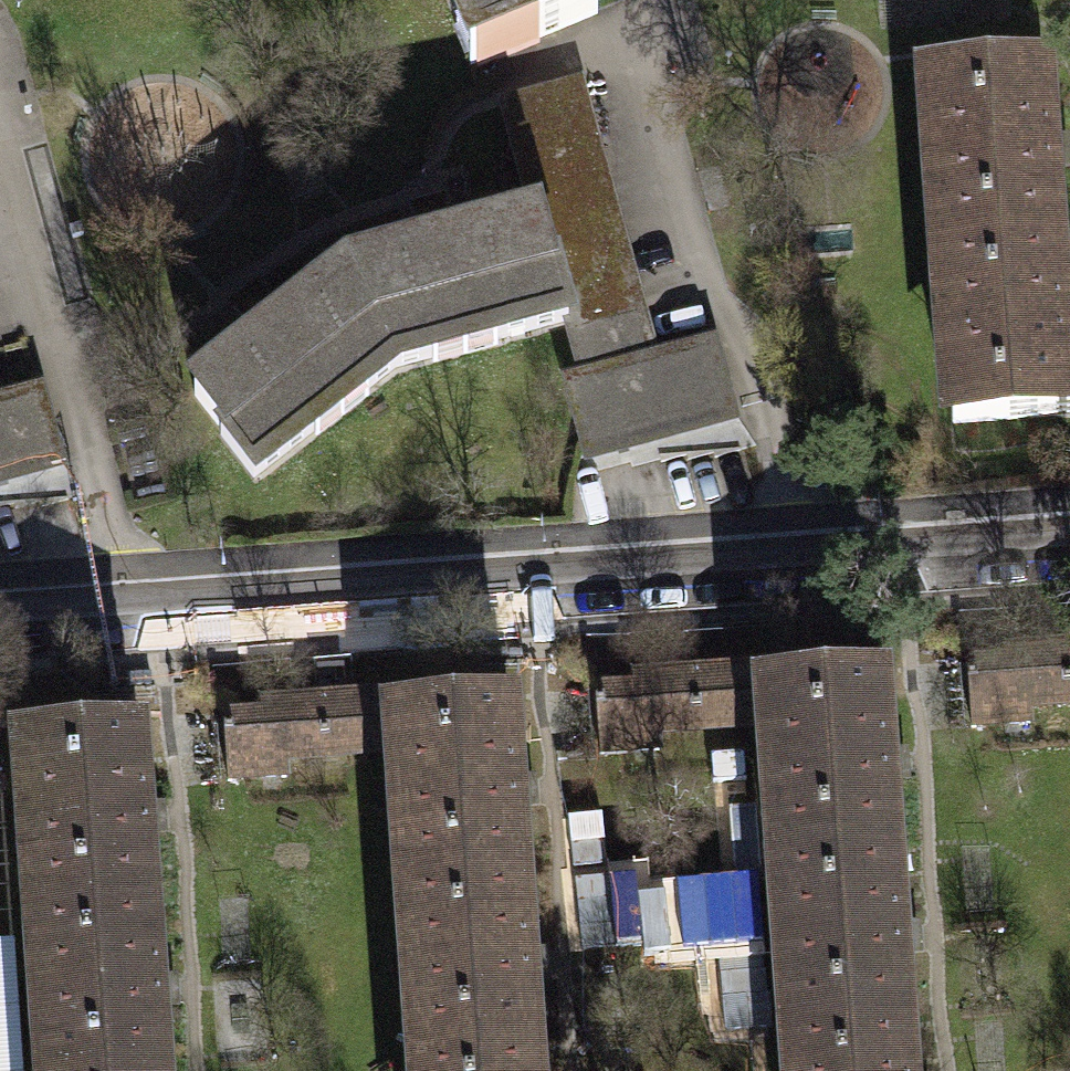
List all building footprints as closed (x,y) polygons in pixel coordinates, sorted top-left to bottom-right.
[(476,68),(540,41),(539,37),(593,14),(587,0),(448,0),(476,68)] [(928,72),(940,248),(1058,240),(1046,64),(928,72)] [(554,269),(568,321),(571,332),(638,314),(575,84),(504,103),(537,223),(550,270),(554,269)] [(425,253),(349,274),(396,368),(568,321),(554,269),(550,270),(537,223),(453,246),(451,239),(437,243),(424,247),(425,253)] [(1069,417),(1058,240),(940,248),(952,425),(1069,417)] [(253,479),(396,368),(349,274),(286,324),(281,318),(270,327),(258,337),(262,342),(193,396),(223,433),(219,436),(253,479)] [(651,359),(638,314),(571,332),(584,377),(566,382),(585,453),(732,413),(712,342),(651,359)] [(59,462),(39,390),(0,400),(0,478),(59,462)] [(1069,702),(1069,644),(1004,648),(1004,658),(967,660),(970,725),(1030,722),(1029,704),(1069,702)] [(658,732),(767,725),(764,685),(780,684),(779,667),(633,676),(634,685),(596,688),(600,755),(659,751),(658,732)] [(772,797),(777,861),(896,853),(883,676),(780,684),(764,685),(767,725),(769,754),(760,754),(763,797),(772,797)] [(285,760),(397,753),(394,713),(407,712),(406,694),(261,703),(262,712),(224,715),(227,781),(287,778),(285,760)] [(402,824),(406,887),(526,879),(514,705),(407,712),(394,713),(397,753),(399,781),(388,782),(391,825),(402,824)] [(35,915),(154,907),(141,731),(22,739),(27,807),(16,807),(19,851),(30,851),(35,915)] [(785,968),(790,1032),(908,1024),(896,853),(777,861),(782,926),(772,927),(775,969),(785,968)] [(538,1052),(526,879),(406,887),(411,953),(401,954),(404,997),(414,997),(418,1060),(538,1052)] [(154,907),(35,915),(39,980),(28,981),(31,1024),(42,1023),(46,1070),(165,1070),(154,907)] [(908,1024),(790,1032),(792,1070),(911,1070),(908,1024)] [(538,1052),(418,1060),(419,1070),(539,1070),(538,1052)]
